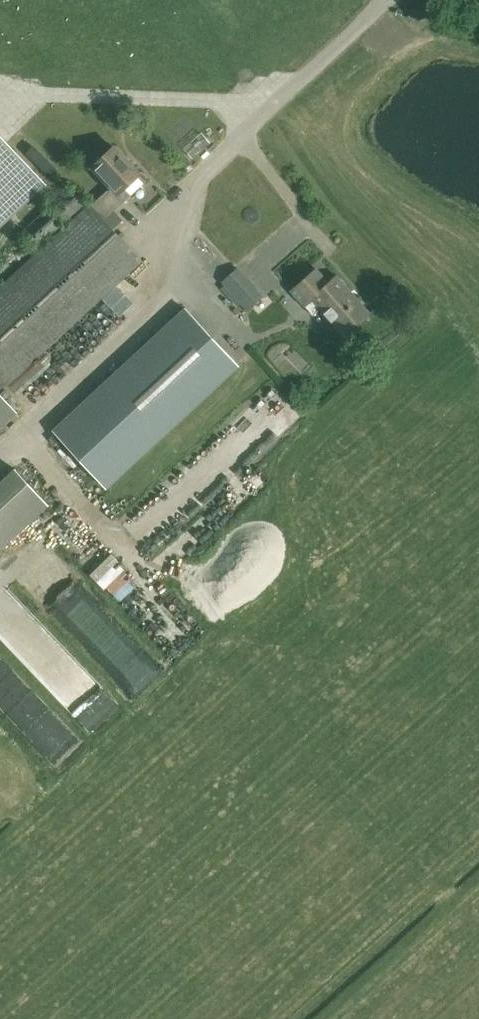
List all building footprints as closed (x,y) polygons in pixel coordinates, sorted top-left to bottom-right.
[(46,184),(0,135),(0,227),(46,184)] [(0,287),(0,391),(141,261),(103,221),(129,197),(123,190),(139,175),(113,147),(92,166),(111,187),(91,206),(72,186),(22,233),(39,252),(0,287)] [(238,269),(223,283),(247,310),(262,296),(238,269)] [(336,277),(328,283),(316,269),(290,291),(312,316),(319,310),(342,337),(368,314),(336,277)] [(104,487),(237,364),(186,310),(54,433),(104,487)] [(93,315),(81,323),(88,334),(100,326),(93,315)] [(15,412),(0,396),(0,425),(15,412)] [(41,498),(15,469),(0,483),(0,536),(41,498)] [(84,526),(67,542),(112,590),(129,575),(84,526)] [(17,573),(131,699),(157,675),(43,549),(17,573)] [(49,653),(0,607),(0,644),(30,673),(49,653)] [(57,685),(94,733),(114,717),(77,669),(57,685)] [(51,715),(28,740),(57,765),(79,740),(51,715)]
